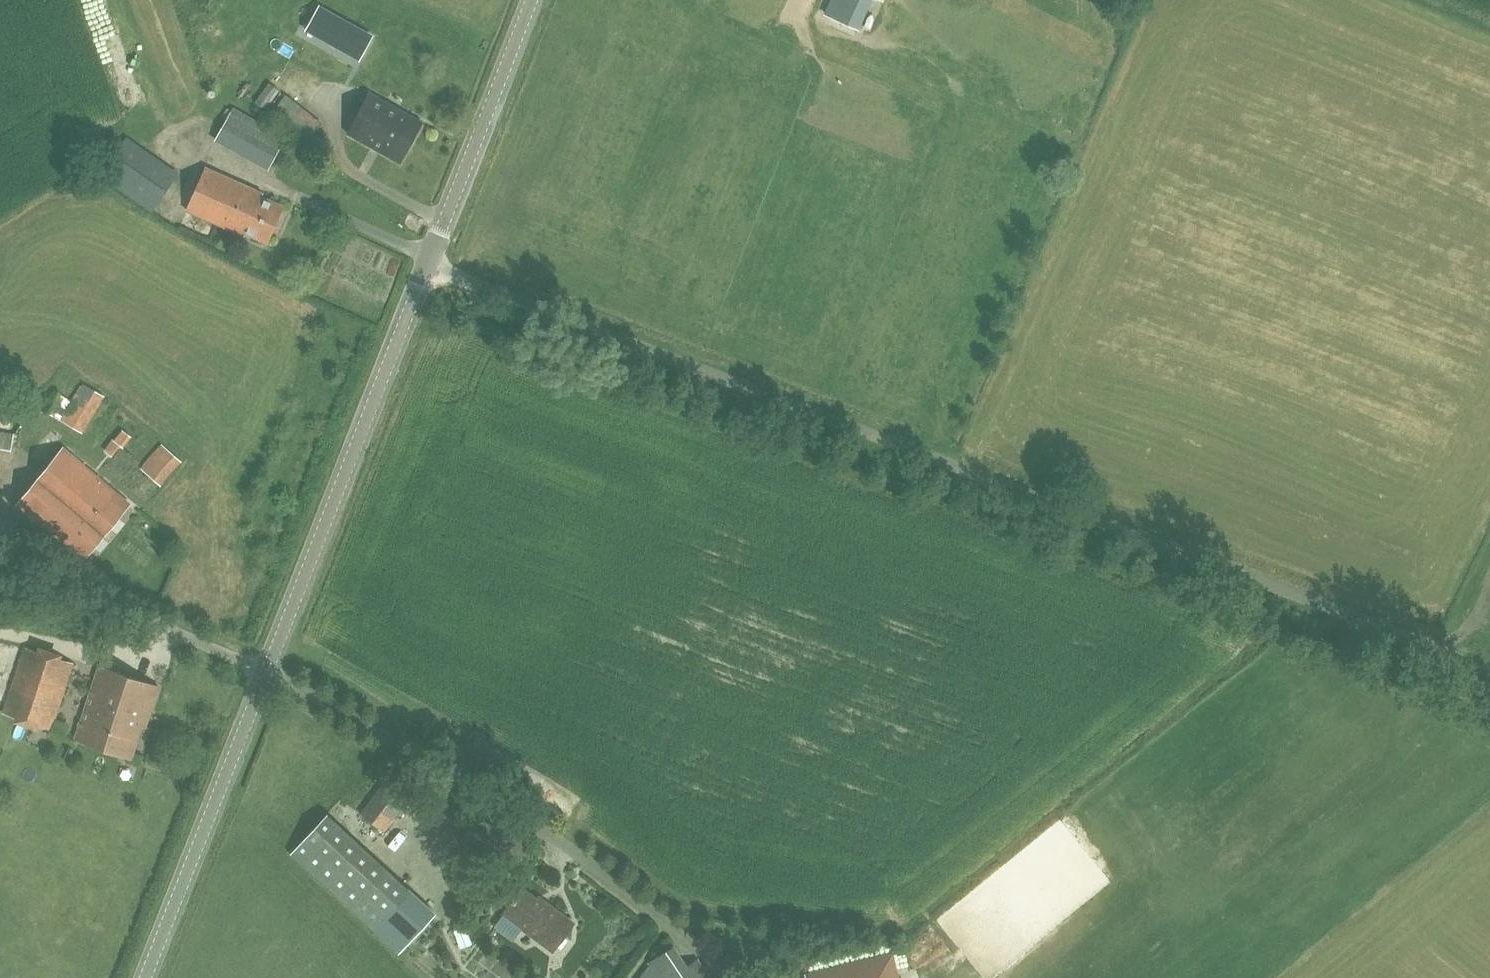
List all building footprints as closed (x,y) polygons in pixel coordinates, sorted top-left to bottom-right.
[(860,0),(834,0),(828,14),(849,23),(860,0)] [(318,36),(349,53),(362,29),(338,16),(331,12),(322,29),(318,36)] [(359,113),(412,142),(423,122),(388,102),(393,91),(377,82),(371,93),(370,93),(359,113)] [(287,94),(272,115),(306,143),(305,145),(315,153),(325,141),(316,133),(323,122),(287,94)] [(287,137),(234,107),(216,140),(269,169),(287,137)] [(412,142),(359,113),(348,133),(401,162),(412,142)] [(178,174),(127,139),(102,174),(153,210),(178,174)] [(267,241),(283,206),(262,196),(263,193),(206,167),(187,210),(236,231),(237,228),(267,241)] [(498,314),(495,320),(505,324),(507,318),(498,314)] [(72,400),(55,390),(44,410),(61,419),(83,433),(105,395),(82,383),(72,400)] [(123,429),(115,440),(113,439),(105,450),(113,456),(121,446),(124,448),(133,437),(123,429)] [(13,450),(16,432),(0,430),(0,448),(13,450)] [(162,486),(183,461),(162,444),(142,468),(162,486)] [(83,560),(131,504),(65,448),(17,505),(83,560)] [(43,646),(41,652),(23,646),(0,711),(0,713),(17,718),(15,723),(38,731),(40,727),(53,731),(75,662),(63,659),(65,654),(43,646)] [(103,749),(128,676),(100,666),(75,740),(103,749)] [(159,686),(128,676),(103,749),(132,758),(143,727),(145,728),(159,686)] [(412,796),(389,779),(363,815),(386,832),(412,796)] [(437,912),(329,813),(293,853),(400,952),(437,912)] [(524,888),(505,914),(554,951),(575,924),(547,903),(546,905),(524,888)] [(462,926),(469,946),(478,943),(471,923),(462,926)] [(697,959),(687,966),(673,946),(649,962),(651,965),(660,977),(710,977),(697,959)] [(893,954),(807,975),(808,977),(899,977),(893,954)] [(651,965),(641,977),(660,977),(651,965)]
